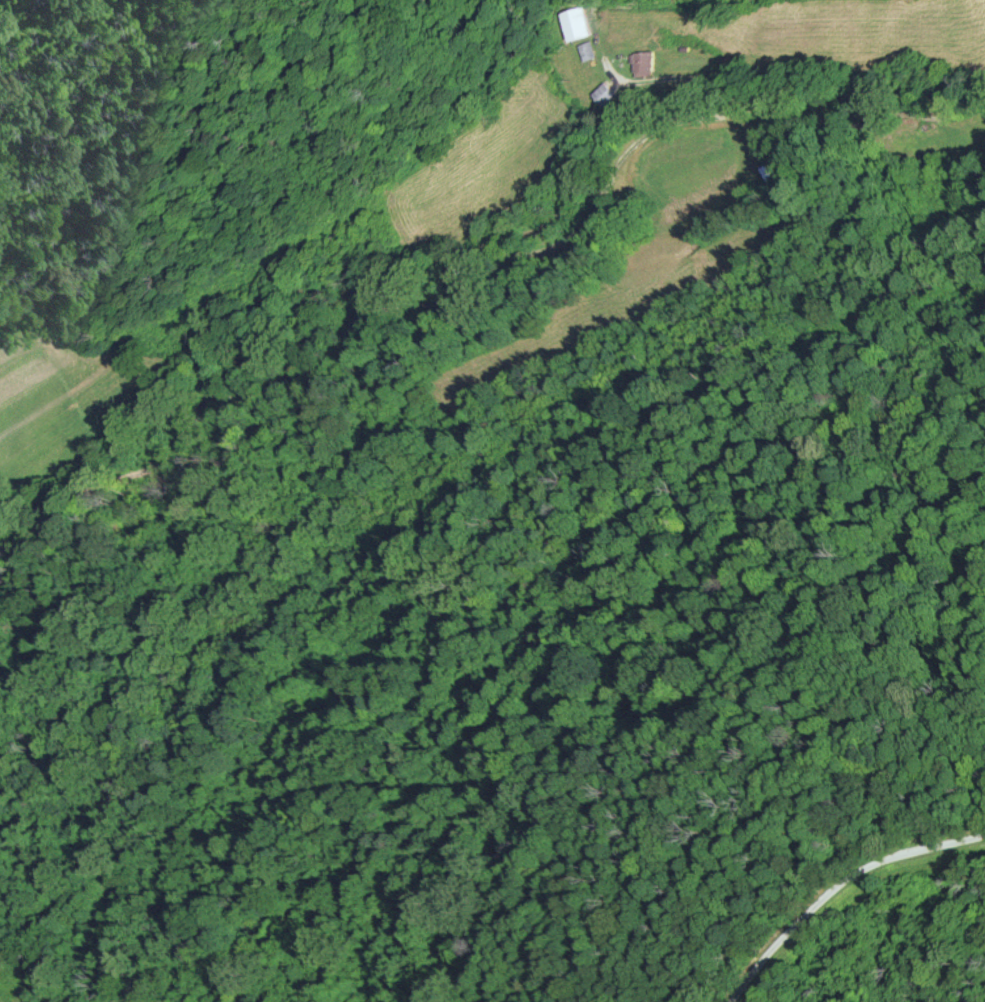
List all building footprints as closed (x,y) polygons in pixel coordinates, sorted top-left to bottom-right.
[(562,12),(568,41),(591,36),(584,7),(562,12)] [(580,46),(586,60),(598,56),(592,41),(580,46)] [(653,78),(653,51),(635,51),(635,78),(653,78)] [(608,107),(620,95),(607,82),(595,94),(608,107)] [(776,191),(788,186),(777,162),(766,168),(776,191)]
